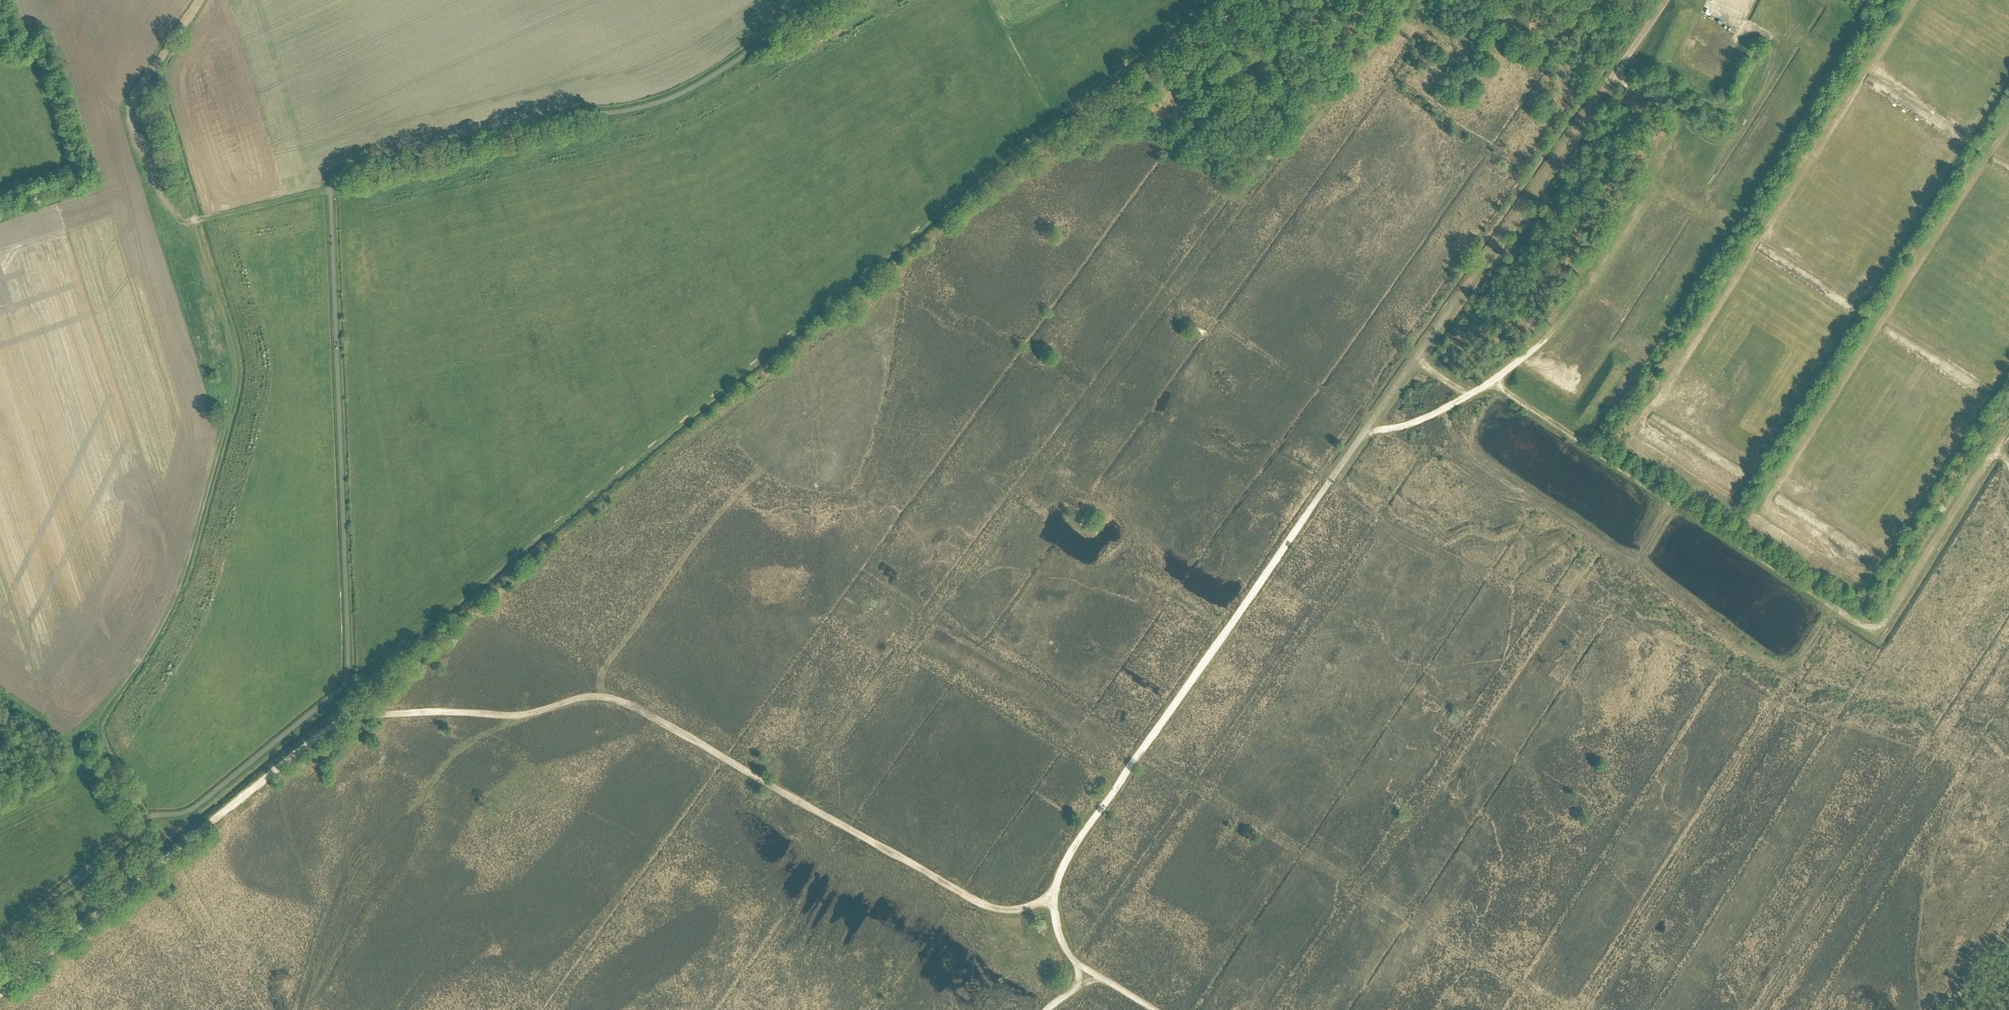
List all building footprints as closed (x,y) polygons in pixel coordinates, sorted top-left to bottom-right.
[(1093,521),(1086,525),(1090,530),(1096,526),(1093,521)]
